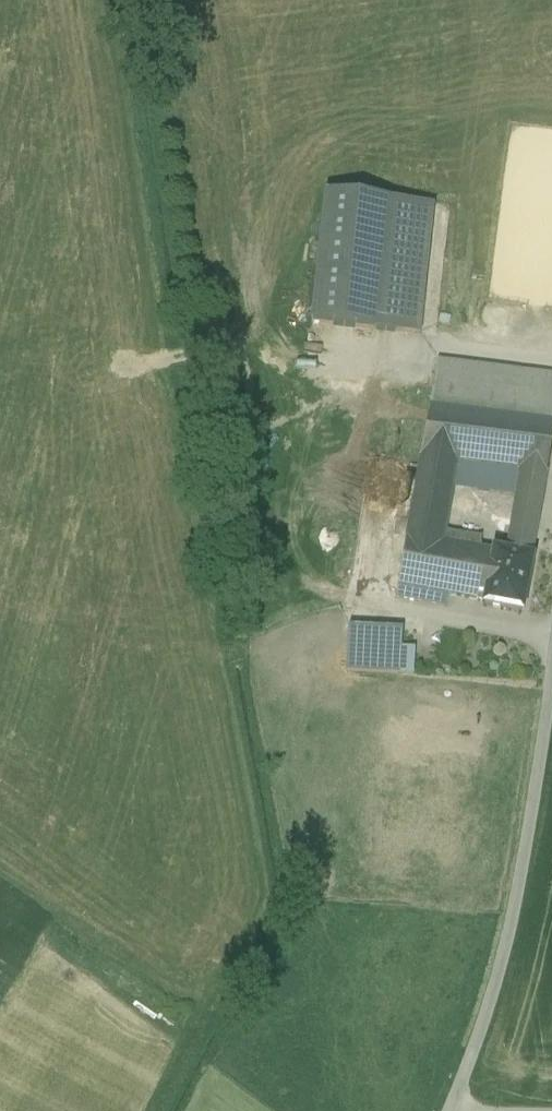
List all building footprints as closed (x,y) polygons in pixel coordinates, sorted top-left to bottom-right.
[(434,206),(323,195),(310,325),(421,336),(434,206)] [(551,423),(551,376),(436,361),(428,407),(551,423)] [(547,476),(551,442),(551,423),(428,407),(420,459),(457,465),(518,472),(547,476)] [(454,489),(457,465),(420,459),(406,538),(444,545),(446,532),(454,489)] [(457,465),(454,489),(514,497),(518,472),(457,465)] [(547,476),(518,472),(514,497),(504,552),(533,557),(547,476)] [(481,538),(446,532),(444,545),(479,551),(481,538)] [(490,553),(479,551),(444,545),(406,538),(397,588),(449,597),(482,603),(490,553)] [(504,552),(491,550),(490,553),(482,603),(481,609),(524,616),(534,557),(533,557),(504,552)] [(449,597),(397,588),(395,600),(447,609),(449,597)] [(402,630),(348,628),(346,673),(413,676),(414,650),(401,649),(402,630)]
